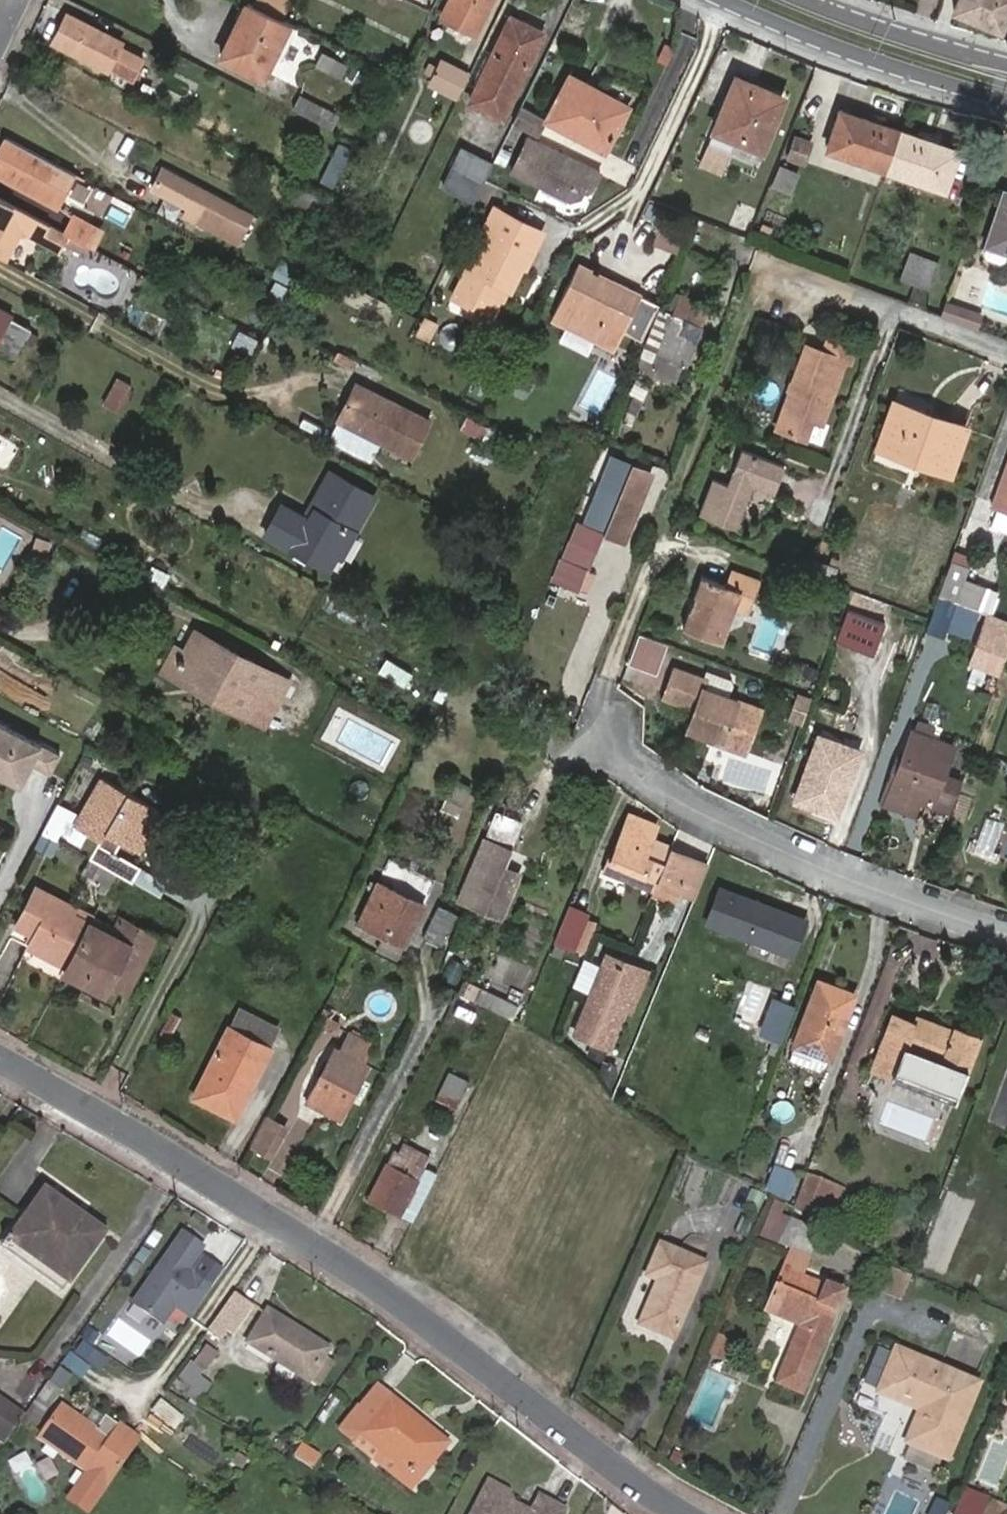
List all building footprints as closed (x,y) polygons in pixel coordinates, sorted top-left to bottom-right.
[(253,5),(278,17),(286,0),(255,0),(253,5)] [(442,17),(474,32),(490,0),(450,0),(442,17)] [(955,10),(1001,29),(1006,15),(1006,0),(959,0),(955,10)] [(245,1),(220,54),(263,76),(272,57),(289,22),(278,17),(253,5),(245,1)] [(106,70),(119,46),(107,40),(110,34),(67,13),(52,42),(106,70)] [(518,33),(523,22),(509,15),(469,98),(499,114),(534,43),(518,33)] [(289,22),(272,57),(280,60),(297,26),(289,22)] [(540,30),(523,22),(518,33),(534,43),(540,30)] [(122,40),(110,34),(107,40),(119,46),(122,40)] [(339,78),(346,64),(325,53),(318,66),(339,78)] [(453,94),(464,73),(436,59),(426,82),(453,94)] [(548,118),(603,148),(623,110),(577,85),(580,80),(570,75),(548,118)] [(757,93),(760,86),(735,76),(713,129),(715,130),(733,137),(761,149),(779,102),(757,93)] [(626,105),(596,89),(580,80),(577,85),(623,110),(626,105)] [(781,95),(760,86),(757,93),(779,102),(781,95)] [(314,118),(321,107),(300,96),(294,108),(314,118)] [(337,115),(321,107),(314,118),(333,126),(337,115)] [(883,168),(897,130),(841,110),(827,148),(883,168)] [(733,137),(715,130),(711,141),(728,148),(733,137)] [(955,150),(897,130),(883,168),(942,189),(955,150)] [(72,171),(6,135),(0,147),(0,171),(55,200),(72,171)] [(527,135),(510,170),(569,199),(580,194),(586,182),(593,185),(600,170),(527,135)] [(330,184),(349,147),(338,142),(320,178),(330,184)] [(474,201),(484,180),(492,164),(461,149),(443,186),(474,201)] [(781,164),(765,205),(784,213),(801,172),(781,164)] [(163,167),(153,187),(203,213),(199,221),(217,230),(231,202),(163,167)] [(67,200),(84,207),(93,184),(76,178),(67,200)] [(310,208),(317,193),(297,183),(289,198),(310,208)] [(1005,192),(986,245),(1006,252),(1006,192),(1005,192)] [(10,258),(22,235),(30,232),(42,238),(62,249),(70,233),(64,229),(0,195),(0,252),(10,258)] [(488,232),(470,267),(465,265),(450,295),(488,313),(502,285),(508,287),(537,228),(491,206),(480,228),(488,232)] [(70,233),(92,245),(101,229),(72,215),(64,229),(70,233)] [(653,243),(677,251),(683,231),(660,223),(653,243)] [(22,235),(10,258),(27,268),(42,238),(30,232),(22,235)] [(929,289),(938,266),(911,255),(902,278),(929,289)] [(585,336),(587,336),(614,276),(613,276),(610,282),(589,272),(591,266),(577,259),(549,319),(564,326),(567,320),(587,330),(585,336)] [(295,274),(278,264),(273,275),(290,285),(295,274)] [(610,282),(613,276),(591,266),(589,272),(610,282)] [(614,276),(587,336),(611,347),(621,325),(638,288),(639,288),(614,276)] [(638,288),(621,325),(625,326),(640,333),(656,297),(638,288)] [(981,315),(944,301),(940,313),(977,326),(981,315)] [(12,314),(0,307),(0,353),(13,361),(31,328),(11,317),(12,314)] [(643,344),(666,354),(665,359),(682,365),(699,325),(657,308),(643,344)] [(430,340),(437,322),(421,316),(415,335),(430,340)] [(564,326),(585,336),(587,330),(567,320),(564,326)] [(798,391),(791,388),(777,425),(803,434),(810,417),(820,419),(844,358),(849,360),(855,343),(832,335),(827,347),(810,342),(796,377),(802,379),(798,391)] [(643,344),(636,364),(659,373),(665,359),(666,354),(643,344)] [(534,373),(507,361),(500,376),(527,389),(534,373)] [(787,387),(791,388),(798,391),(802,379),(796,377),(791,375),(787,387)] [(121,404),(131,385),(119,378),(108,397),(121,404)] [(411,454),(429,419),(355,382),(338,417),(411,454)] [(894,402),(876,447),(949,473),(967,427),(894,402)] [(106,429),(112,418),(105,415),(99,426),(106,429)] [(465,416),(460,430),(483,437),(487,424),(465,416)] [(770,488),(779,464),(738,448),(725,482),(710,477),(697,510),(732,523),(749,480),(770,488)] [(577,586),(584,569),(599,530),(619,539),(645,471),(609,456),(575,539),(572,538),(558,577),(577,586)] [(1006,512),(1006,465),(992,506),(996,508),(1006,512)] [(312,517),(306,514),(282,501),(267,531),(329,565),(337,549),(346,554),(379,493),(331,467),(313,501),(318,505),(312,517)] [(313,501),(306,514),(312,517),(318,505),(313,501)] [(996,508),(991,522),(1006,528),(1006,512),(996,508)] [(42,554),(47,541),(35,537),(30,550),(42,554)] [(810,575),(833,583),(837,571),(814,563),(810,575)] [(956,564),(944,596),(958,601),(970,569),(956,564)] [(600,575),(584,569),(577,586),(594,591),(600,575)] [(725,589),(702,580),(682,629),(720,643),(739,597),(752,601),(758,587),(731,575),(725,589)] [(958,601),(944,596),(931,632),(945,637),(947,630),(958,601)] [(957,635),(968,605),(958,601),(947,630),(957,635)] [(874,656),(885,625),(849,610),(837,641),(874,656)] [(1000,673),(1006,654),(1006,628),(985,619),(969,661),(1000,673)] [(197,631),(185,651),(174,671),(206,688),(204,693),(242,713),(255,691),(277,702),(289,680),(197,631)] [(185,651),(175,646),(165,665),(174,671),(185,651)] [(686,733),(710,742),(712,738),(720,742),(717,747),(745,758),(760,712),(756,709),(703,690),(704,684),(675,672),(663,702),(692,714),(686,733)] [(264,724),(277,702),(255,691),(242,713),(264,724)] [(0,720),(0,773),(20,783),(31,761),(50,771),(60,751),(0,720)] [(934,779),(940,781),(953,745),(916,731),(906,759),(901,757),(884,804),(917,815),(921,805),(925,806),(934,779)] [(836,813),(858,752),(820,737),(797,800),(815,807),(817,804),(836,813)] [(712,738),(710,742),(710,744),(717,747),(720,742),(712,738)] [(109,838),(100,855),(118,866),(139,878),(147,864),(124,850),(132,837),(138,824),(153,832),(168,806),(107,773),(81,821),(109,838)] [(462,805),(471,786),(454,779),(445,798),(462,805)] [(931,808),(940,781),(934,779),(925,806),(931,808)] [(73,810),(58,802),(47,824),(62,833),(73,810)] [(493,810),(484,833),(515,844),(523,821),(493,810)] [(628,814),(617,841),(625,844),(636,817),(628,814)] [(652,836),(656,824),(636,817),(625,844),(617,841),(606,870),(654,889),(657,881),(670,847),(672,844),(652,836)] [(138,824),(132,837),(146,845),(153,832),(138,824)] [(505,865),(511,849),(484,837),(477,854),(505,865)] [(696,858),(670,847),(657,881),(682,891),(696,858)] [(459,897),(501,915),(509,896),(495,890),(495,889),(505,865),(477,854),(459,897)] [(709,863),(696,858),(682,891),(696,896),(709,863)] [(384,932),(405,942),(423,902),(380,881),(362,921),(384,932)] [(682,891),(657,881),(654,889),(678,899),(682,891)] [(67,966),(90,921),(73,912),(75,907),(37,886),(16,924),(34,935),(29,945),(67,966)] [(720,887),(707,922),(793,954),(806,920),(720,887)] [(442,945),(455,915),(438,907),(424,935),(442,945)] [(572,944),(584,914),(570,909),(558,939),(572,944)] [(67,966),(64,970),(85,982),(103,992),(108,982),(124,990),(154,935),(121,917),(113,934),(90,921),(67,966)] [(399,956),(405,942),(384,932),(378,946),(399,956)] [(623,1008),(639,968),(605,954),(573,1031),(608,1046),(623,1008)] [(649,972),(639,968),(623,1008),(634,1012),(649,972)] [(831,1058),(856,993),(820,980),(795,1044),(796,1045),(825,1056),(831,1058)] [(481,1002),(513,1018),(518,1007),(487,991),(481,1002)] [(476,1012),(459,1004),(456,1013),(473,1021),(476,1012)] [(893,1011),(871,1067),(887,1072),(898,1042),(905,1044),(940,1058),(929,1088),(952,1096),(975,1035),(951,1025),(949,1029),(919,1017),(917,1021),(910,1018),(893,1011)] [(171,1038),(182,1018),(172,1013),(161,1033),(171,1038)] [(340,1023),(328,1016),(325,1023),(338,1029),(340,1023)] [(272,1046),(231,1025),(196,1094),(236,1115),(272,1046)] [(340,1049),(357,1058),(362,1060),(372,1042),(349,1030),(340,1049)] [(905,1044),(898,1042),(887,1072),(894,1075),(905,1044)] [(825,1056),(796,1045),(791,1059),(822,1070),(825,1056)] [(341,1112),(367,1063),(362,1060),(357,1058),(340,1049),(336,1047),(308,1100),(320,1107),(323,1103),(341,1112)] [(456,1108),(470,1081),(449,1071),(436,1098),(456,1108)] [(282,1123),(266,1115),(252,1142),(267,1150),(282,1123)] [(426,1167),(432,1156),(405,1142),(400,1150),(398,1150),(372,1198),(411,1218),(434,1171),(426,1167)] [(787,1198),(797,1173),(775,1165),(766,1190),(787,1198)] [(833,1222),(845,1188),(805,1173),(793,1208),(833,1222)] [(55,1191),(50,1198),(103,1237),(109,1229),(55,1191)] [(103,1237),(50,1198),(43,1194),(3,1250),(63,1293),(103,1237)] [(802,1276),(820,1231),(791,1219),(781,1245),(791,1250),(767,1312),(799,1326),(777,1381),(802,1392),(842,1293),(802,1276)] [(182,1231),(133,1303),(153,1316),(163,1323),(175,1305),(192,1317),(213,1286),(187,1268),(203,1245),(182,1231)] [(665,1288),(656,1285),(641,1323),(675,1339),(708,1262),(661,1243),(648,1273),(659,1278),(669,1281),(665,1288)] [(901,1298),(911,1276),(880,1263),(871,1285),(901,1298)] [(659,1278),(656,1285),(665,1288),(669,1281),(659,1278)] [(252,1306),(233,1292),(214,1320),(233,1334),(252,1306)] [(307,1380),(328,1348),(268,1311),(248,1343),(307,1380)] [(715,1333),(709,1355),(725,1359),(730,1337),(715,1333)] [(922,1410),(908,1441),(945,1457),(976,1384),(897,1350),(880,1392),(922,1410)] [(68,1351),(59,1365),(82,1379),(90,1365),(68,1351)] [(190,1361),(183,1370),(192,1375),(183,1388),(200,1401),(212,1384),(199,1376),(203,1371),(190,1361)] [(183,1388),(192,1375),(183,1370),(174,1382),(183,1388)] [(32,1403),(43,1411),(60,1388),(48,1379),(32,1403)] [(340,1427),(354,1440),(360,1432),(416,1479),(442,1448),(413,1424),(418,1418),(377,1386),(361,1406),(359,1404),(340,1427)] [(160,1398),(150,1412),(172,1428),(182,1414),(160,1398)] [(20,1419),(18,1422),(29,1430),(43,1411),(32,1403),(20,1419)] [(1,1446),(18,1422),(20,1419),(0,1405),(0,1446),(1,1446)] [(104,1483),(136,1437),(105,1415),(96,1428),(64,1406),(41,1438),(104,1483)] [(447,1442),(418,1418),(413,1424),(442,1448),(447,1442)] [(239,1462),(250,1445),(233,1432),(221,1450),(239,1462)] [(360,1432),(354,1440),(410,1487),(416,1479),(360,1432)] [(302,1443),(294,1457),(313,1468),(321,1455),(302,1443)] [(49,1456),(36,1464),(45,1481),(59,1474),(49,1456)] [(488,1483),(472,1513),(521,1513),(519,1507),(512,1503),(508,1493),(488,1483)] [(563,1510),(539,1498),(531,1513),(529,1513),(561,1513),(563,1510)]
